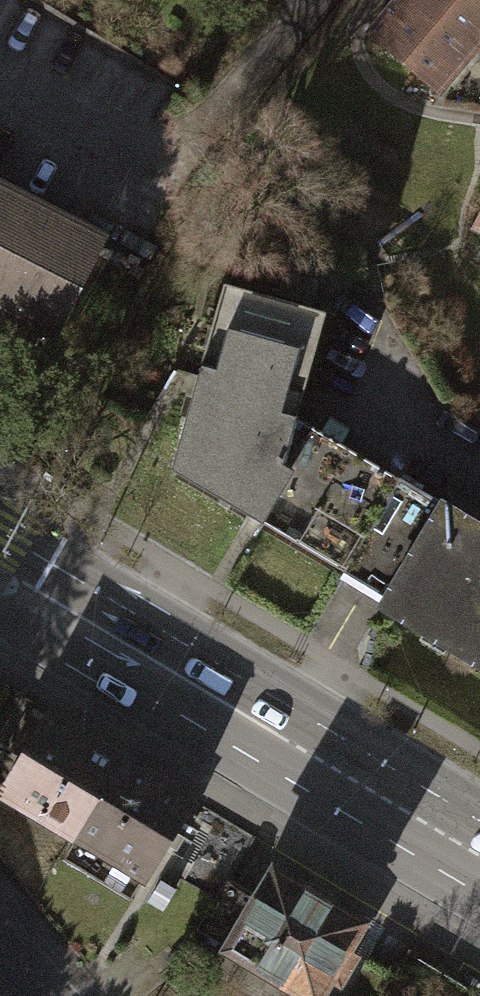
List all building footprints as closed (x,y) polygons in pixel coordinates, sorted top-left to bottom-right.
[(471,45),(417,0),(398,0),(371,32),(436,86),(471,45)] [(471,45),(479,34),(479,0),(417,0),(471,45)] [(0,191),(0,302),(53,329),(97,239),(0,191)] [(163,467),(255,524),(287,415),(317,311),(214,283),(163,467)] [(255,524),(333,569),(392,479),(287,415),(255,524)] [(437,500),(392,479),(333,569),(352,575),(348,582),(377,600),(437,500)] [(437,500),(377,600),(479,661),(479,525),(437,500)] [(71,832),(114,756),(40,714),(35,723),(21,715),(8,738),(23,747),(0,787),(0,792),(71,832)] [(71,832),(80,837),(145,873),(162,843),(176,851),(183,839),(168,831),(187,797),(114,756),(71,832)] [(130,899),(145,873),(80,837),(66,863),(130,899)] [(254,898),(226,946),(311,995),(313,995),(359,917),(273,866),(254,898)] [(198,930),(226,946),(254,898),(227,882),(198,930)]
